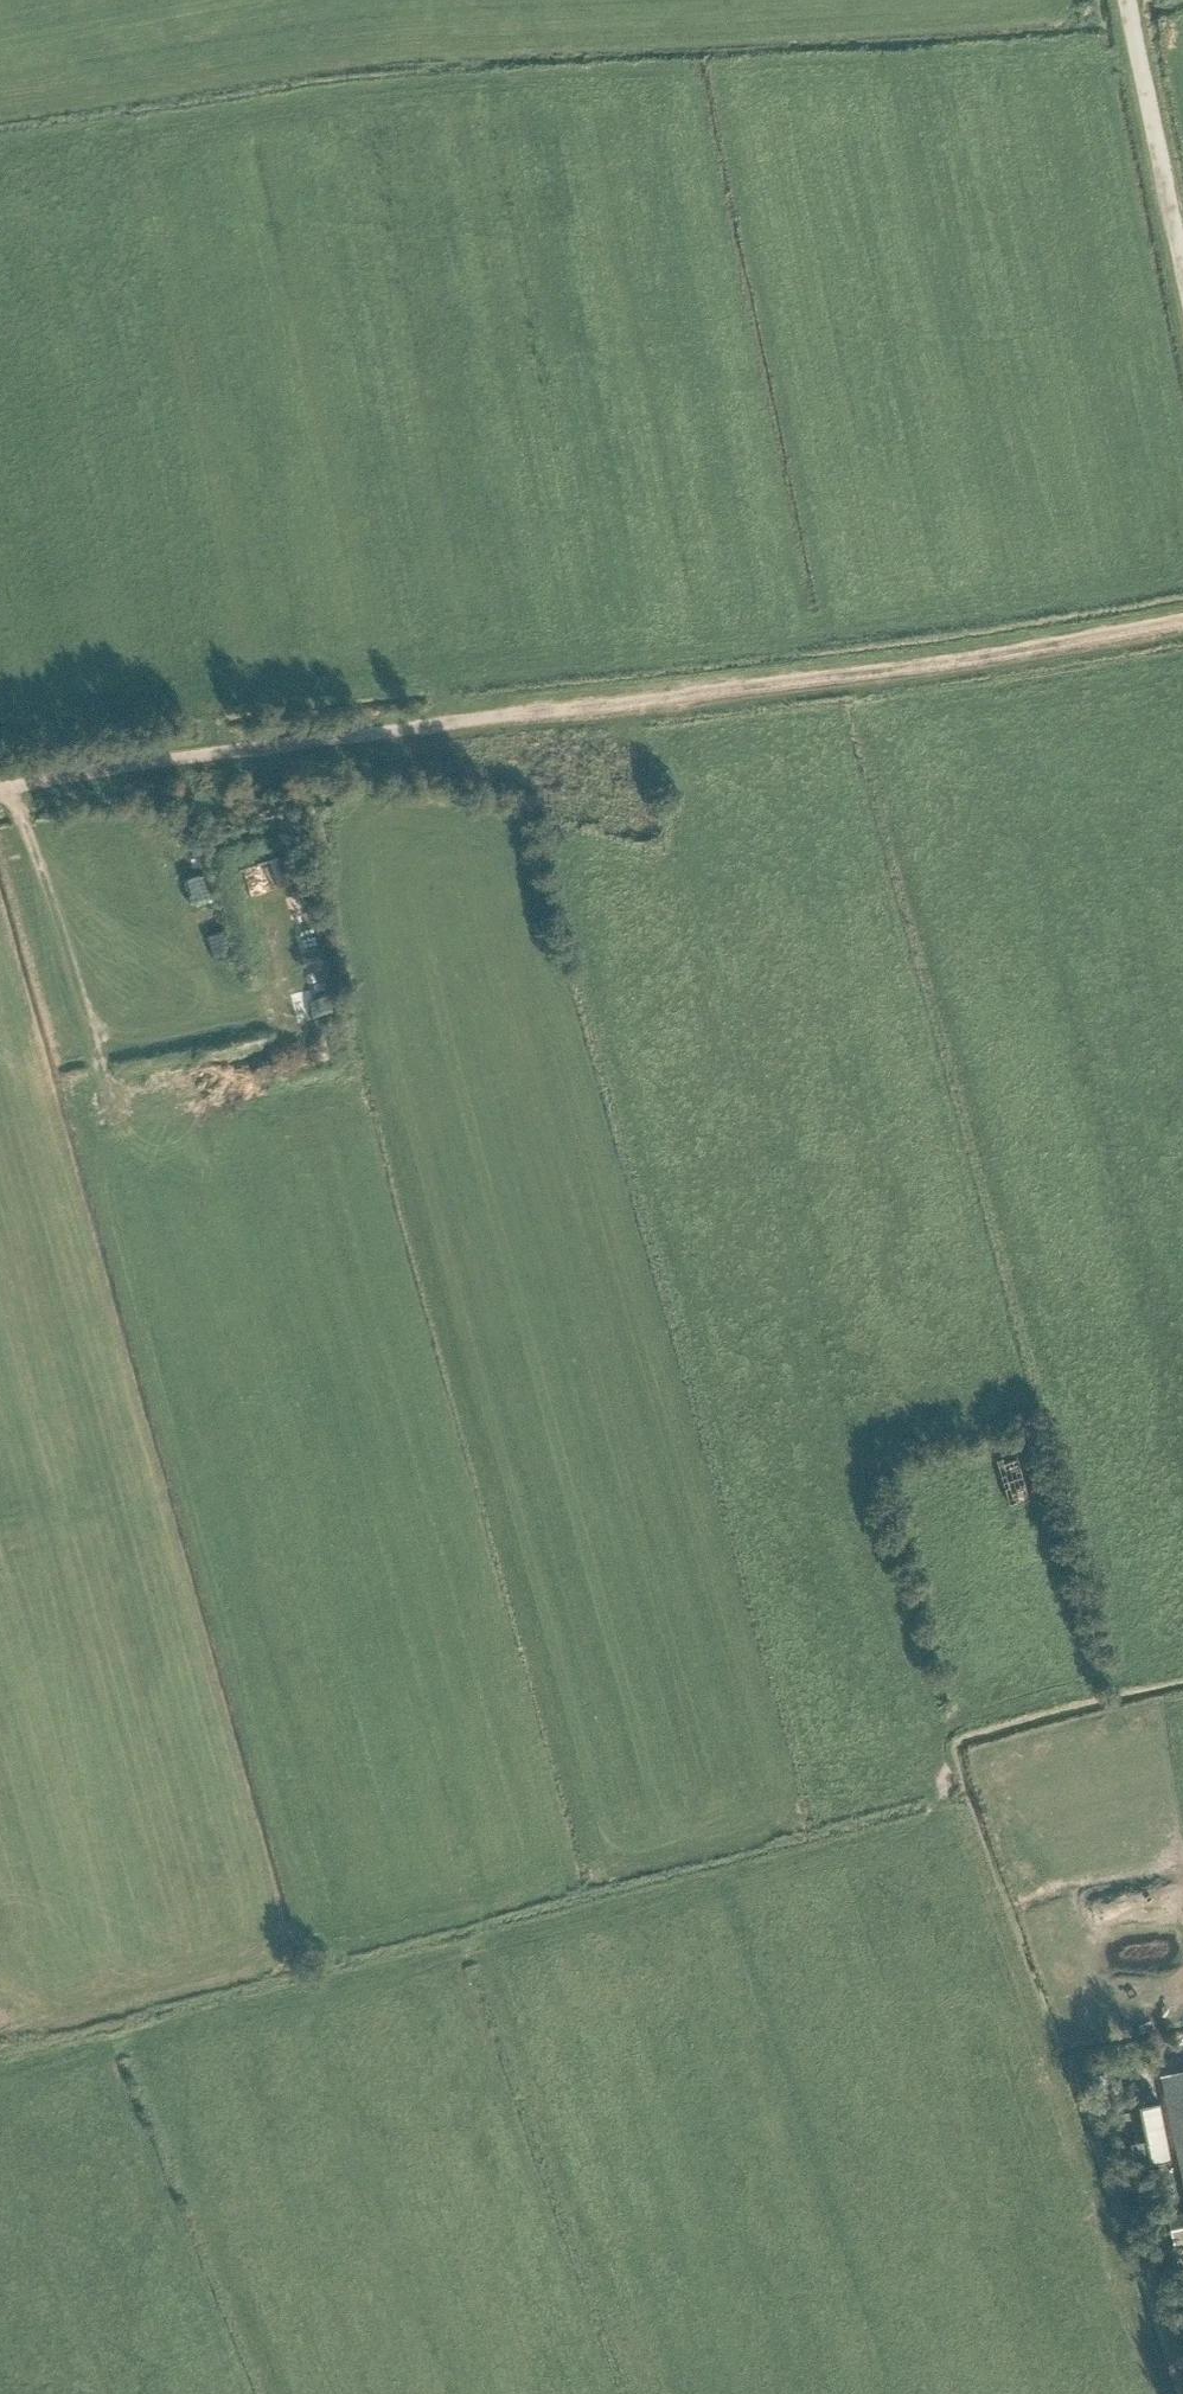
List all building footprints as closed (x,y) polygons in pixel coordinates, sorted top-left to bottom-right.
[(1163,2076),(1182,2167),(1182,2072),(1163,2076)] [(1162,2104),(1141,2109),(1153,2164),(1173,2160),(1162,2104)] [(1166,2191),(1153,2194),(1157,2213),(1170,2210),(1166,2191)] [(1168,2216),(1174,2246),(1182,2244),(1182,2212),(1168,2216)]
